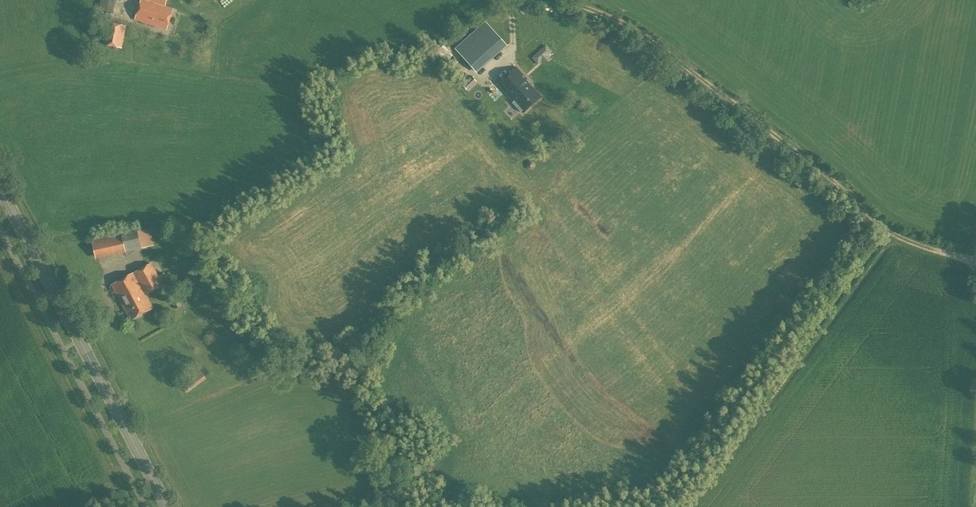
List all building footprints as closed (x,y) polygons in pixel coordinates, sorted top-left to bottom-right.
[(100,11),(113,12),(115,0),(102,0),(100,11)] [(173,9),(165,7),(167,0),(142,0),(135,20),(166,30),(173,9)] [(122,48),(126,25),(107,22),(103,45),(122,48)] [(459,53),(476,72),(505,46),(484,22),(461,43),(465,48),(459,53)] [(542,62),(548,55),(552,52),(546,45),(531,58),(538,65),(542,62)] [(524,112),(540,97),(525,81),(527,79),(516,68),(498,85),(524,112)] [(461,84),(467,90),(476,82),(470,75),(461,84)] [(96,257),(141,247),(137,229),(92,240),(96,257)] [(131,321),(154,309),(146,296),(164,286),(152,264),(112,285),(131,321)] [(176,298),(171,302),(175,309),(181,305),(176,298)] [(187,393),(206,379),(201,371),(182,385),(187,393)]
